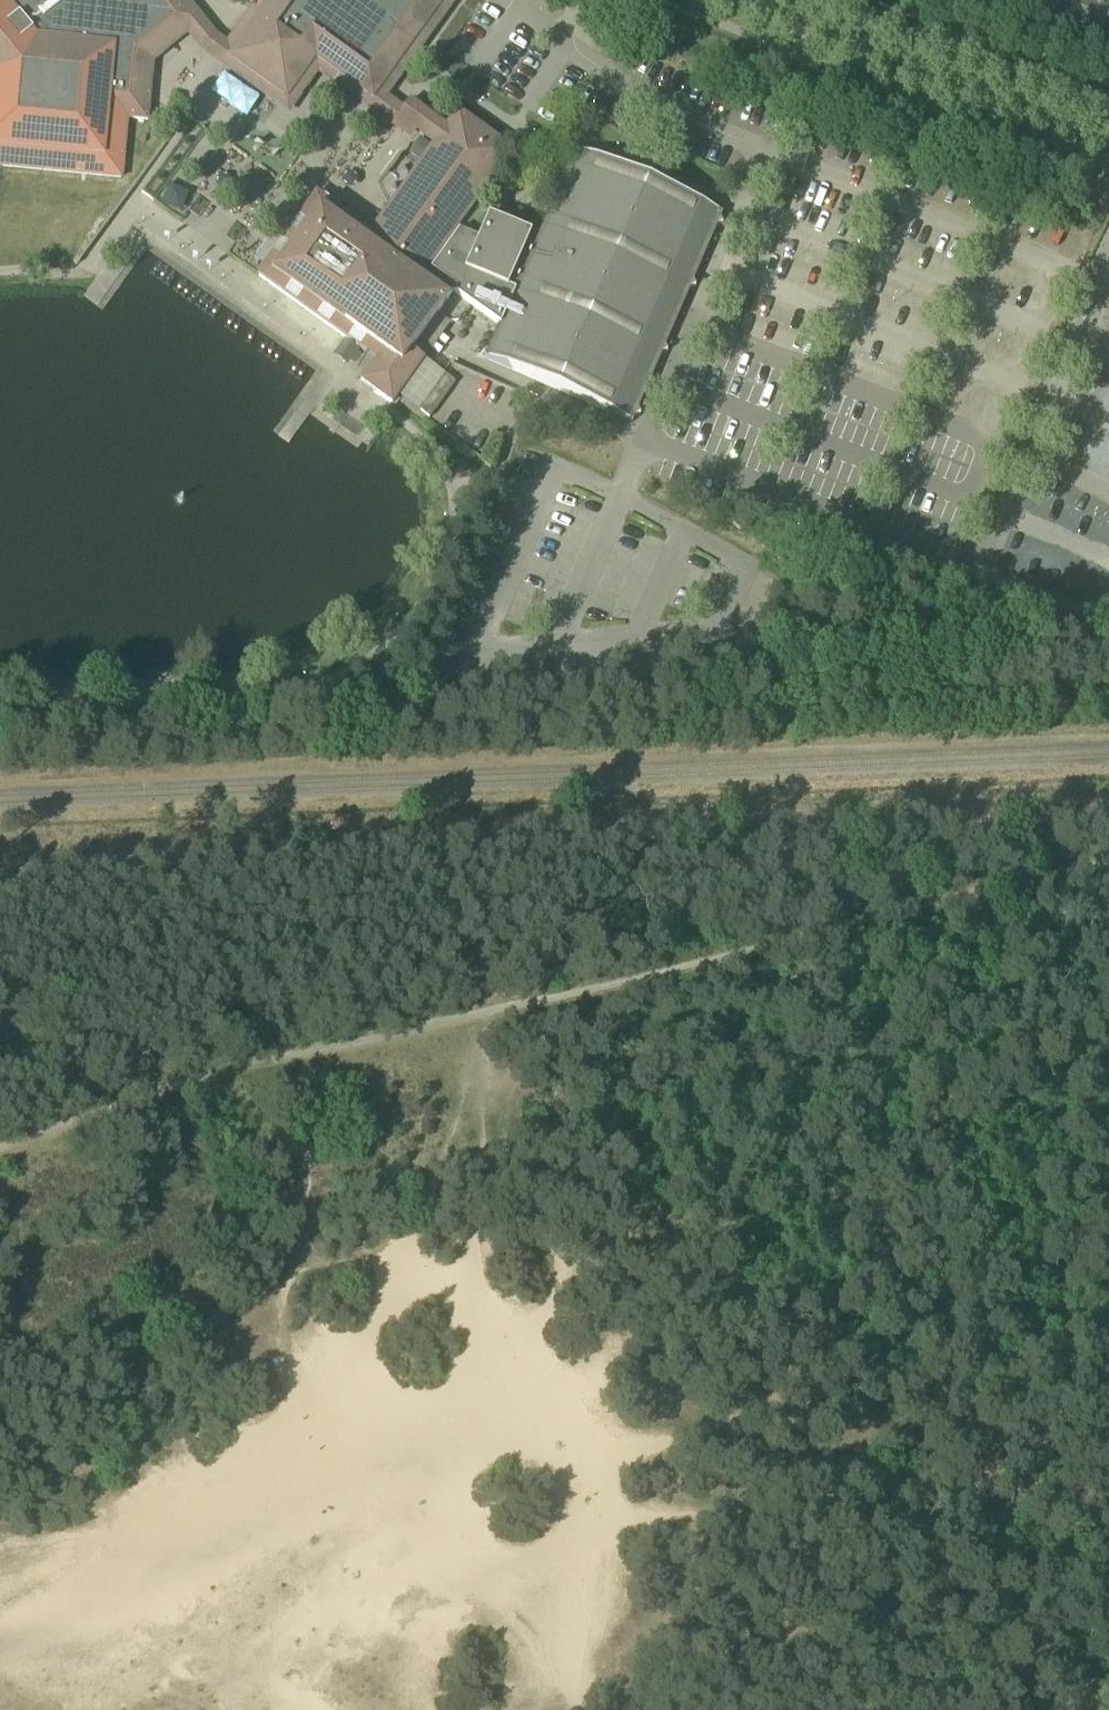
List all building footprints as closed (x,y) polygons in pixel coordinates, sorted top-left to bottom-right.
[(127,118),(147,120),(150,97),(150,89),(140,88),(146,34),(155,34),(185,10),(186,0),(0,0),(0,166),(121,178),(127,118)] [(372,99),(444,0),(258,0),(250,11),(258,16),(228,57),(286,99),(315,58),(372,99)] [(513,150),(458,110),(433,144),(421,161),(419,164),(388,207),(371,232),(316,193),(257,275),(376,361),(360,382),(391,405),(424,360),(411,351),(453,292),(498,325),(484,358),(632,422),(722,213),(574,149),(537,235),(488,214),(478,238),(456,229),(513,150)] [(409,152),(421,161),(433,144),(421,136),(409,152)] [(378,180),(368,184),(379,207),(388,203),(378,180)] [(430,418),(455,382),(444,374),(419,410),(430,418)]
